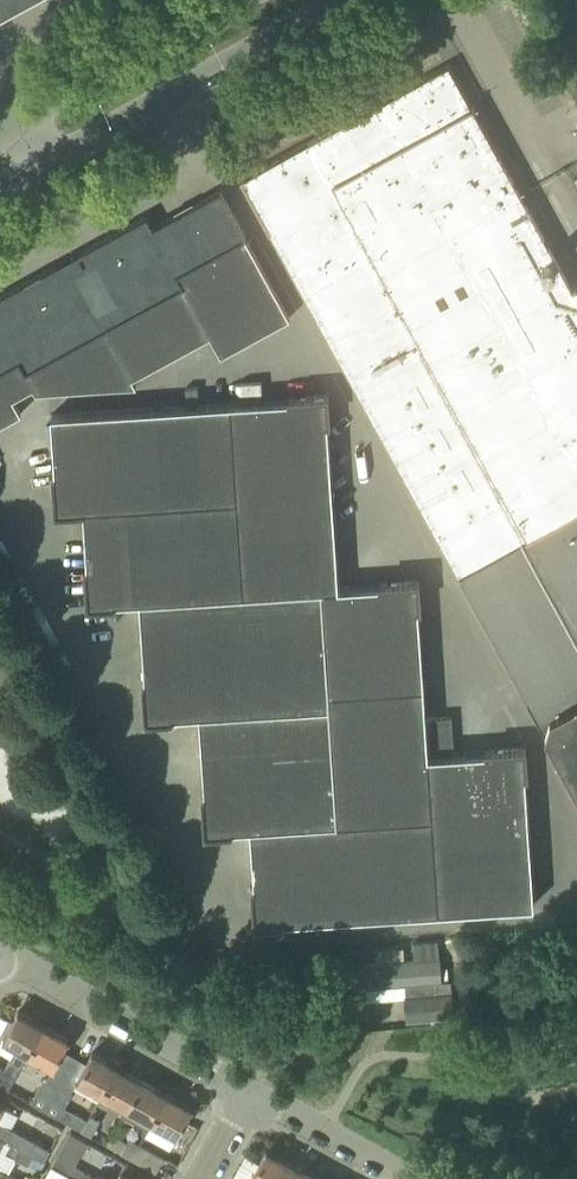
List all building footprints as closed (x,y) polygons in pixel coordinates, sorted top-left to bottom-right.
[(23,0),(0,0),(0,13),(23,0)] [(576,792),(576,298),(473,108),(474,107),(473,105),(472,106),(449,64),(241,179),(546,735),(545,735),(576,792)] [(221,355),(290,317),(220,190),(195,204),(195,205),(192,207),(192,206),(190,207),(190,208),(182,213),(179,213),(180,214),(177,216),(176,214),(152,227),(211,335),(210,335),(221,355)] [(0,296),(0,325),(34,387),(33,387),(36,392),(136,385),(132,378),(210,335),(211,335),(152,227),(147,216),(77,254),(82,263),(62,274),(57,265),(0,296)] [(21,413),(13,398),(33,387),(34,387),(0,325),(0,425),(21,413)] [(187,403),(199,402),(198,387),(186,387),(187,403)] [(231,402),(237,498),(243,593),(321,588),(339,587),(328,421),(329,421),(327,395),(289,397),(289,399),(231,402)] [(82,508),(84,508),(237,498),(231,402),(51,414),(55,473),(54,473),(56,511),(82,510),(82,508)] [(86,567),(86,570),(88,605),(114,602),(140,600),(243,593),(237,498),(84,508),(87,567),(86,567)] [(339,587),(321,588),(328,692),(424,686),(419,607),(420,607),(419,580),(380,583),(380,584),(339,587)] [(172,716),(200,714),(329,705),(328,692),(321,588),(243,593),(140,600),(145,680),(144,681),(146,719),(172,716)] [(328,692),(329,705),(336,822),(432,816),(428,755),(454,754),(452,716),(426,717),(424,686),(328,692)] [(232,829),(251,827),(336,822),(329,705),(200,714),(205,794),(203,794),(206,832),(232,830),(232,829)] [(428,755),(432,816),(439,911),(534,905),(525,774),(527,774),(525,747),(487,751),(454,754),(428,755)] [(432,816),(336,822),(251,827),(254,886),(253,886),(255,924),(282,923),(281,921),(439,911),(432,816)] [(367,1000),(405,996),(407,1020),(454,1016),(451,980),(442,980),(438,939),(413,942),(414,959),(350,965),(352,988),(366,987),(367,1000)] [(23,1065),(44,1025),(19,1011),(3,1039),(17,1047),(5,1069),(0,1066),(0,1084),(8,1089),(21,1065),(23,1065)] [(44,1025),(23,1065),(33,1071),(40,1059),(54,1067),(69,1039),(44,1025)] [(103,1093),(118,1066),(93,1052),(77,1079),(103,1093)] [(143,1080),(118,1066),(103,1093),(127,1107),(143,1080)] [(45,1110),(59,1085),(45,1077),(31,1102),(45,1110)] [(148,1128),(152,1121),(167,1093),(143,1080),(127,1107),(123,1114),(148,1128)] [(82,1130),(88,1120),(64,1107),(72,1092),(59,1085),(45,1110),(58,1117),(82,1130)] [(167,1093),(152,1121),(177,1135),(192,1107),(167,1093)] [(88,1120),(82,1130),(91,1135),(100,1119),(91,1114),(88,1120)] [(4,1140),(11,1143),(33,1156),(43,1161),(50,1149),(0,1122),(0,1137),(4,1140)] [(122,1152),(132,1157),(139,1143),(130,1138),(122,1152)] [(33,1156),(11,1143),(6,1152),(28,1165),(33,1156)] [(156,1171),(164,1157),(139,1143),(132,1157),(156,1171)] [(256,1178),(283,1178),(292,1163),(267,1149),(251,1176),(256,1178)] [(75,1178),(102,1178),(93,1174),(57,1155),(51,1166),(75,1178)] [(292,1163),(283,1178),(315,1178),(317,1176),(292,1163)] [(121,1170),(116,1178),(136,1178),(121,1170)]
